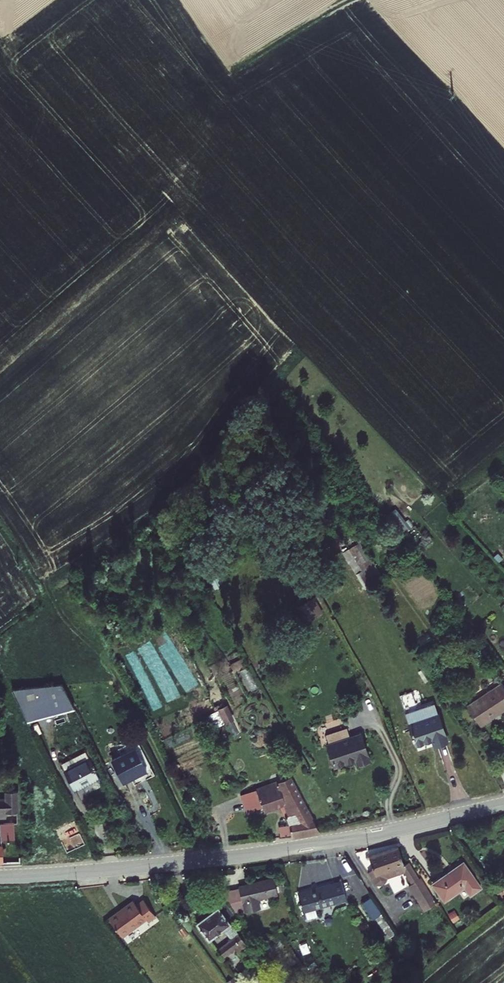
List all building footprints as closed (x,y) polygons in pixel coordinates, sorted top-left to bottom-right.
[(260,601),(269,618),(278,613),(268,597),(260,601)] [(3,694),(22,732),(64,712),(52,688),(3,694)] [(455,713),(467,731),(501,710),(489,692),(455,713)] [(228,703),(207,712),(213,727),(234,718),(228,703)] [(397,718),(406,751),(418,747),(420,754),(437,749),(426,710),(397,718)] [(231,735),(237,733),(232,719),(227,721),(231,735)] [(302,748),(307,771),(324,767),(324,771),(341,768),(335,741),(325,743),(324,733),(302,738),(304,748),(302,748)] [(110,787),(136,775),(126,756),(101,768),(110,787)] [(55,775),(77,764),(74,757),(51,769),(55,775)] [(55,775),(64,794),(87,783),(77,764),(55,775)] [(269,814),(271,814),(276,826),(279,836),(280,841),(306,837),(276,783),(243,794),(246,804),(245,805),(248,812),(250,816),(267,811),(269,814)] [(246,804),(243,794),(229,799),(234,816),(248,812),(245,805),(246,804)] [(54,857),(73,848),(62,825),(43,834),(54,857)] [(495,829),(503,850),(503,825),(495,829)] [(267,840),(279,836),(276,826),(264,829),(267,840)] [(408,892),(413,898),(425,891),(406,864),(403,866),(398,852),(365,863),(367,867),(369,866),(376,883),(403,872),(414,888),(408,892)] [(443,896),(446,902),(465,891),(471,901),(485,892),(469,867),(446,880),(453,890),(443,896)] [(319,879),(276,890),(281,910),(284,909),(286,919),(297,916),(294,907),(324,899),(319,879)] [(436,885),(443,896),(453,890),(446,880),(436,885)] [(216,894),(198,897),(216,921),(236,916),(233,906),(254,902),(250,884),(215,891),(216,894)] [(413,898),(419,906),(431,899),(425,891),(413,898)] [(134,901),(109,920),(123,938),(145,920),(148,924),(156,917),(144,901),(138,906),(134,901)] [(352,902),(342,908),(354,923),(362,917),(352,902)] [(196,914),(175,928),(189,946),(202,936),(211,947),(187,963),(194,971),(224,950),(196,914)]
